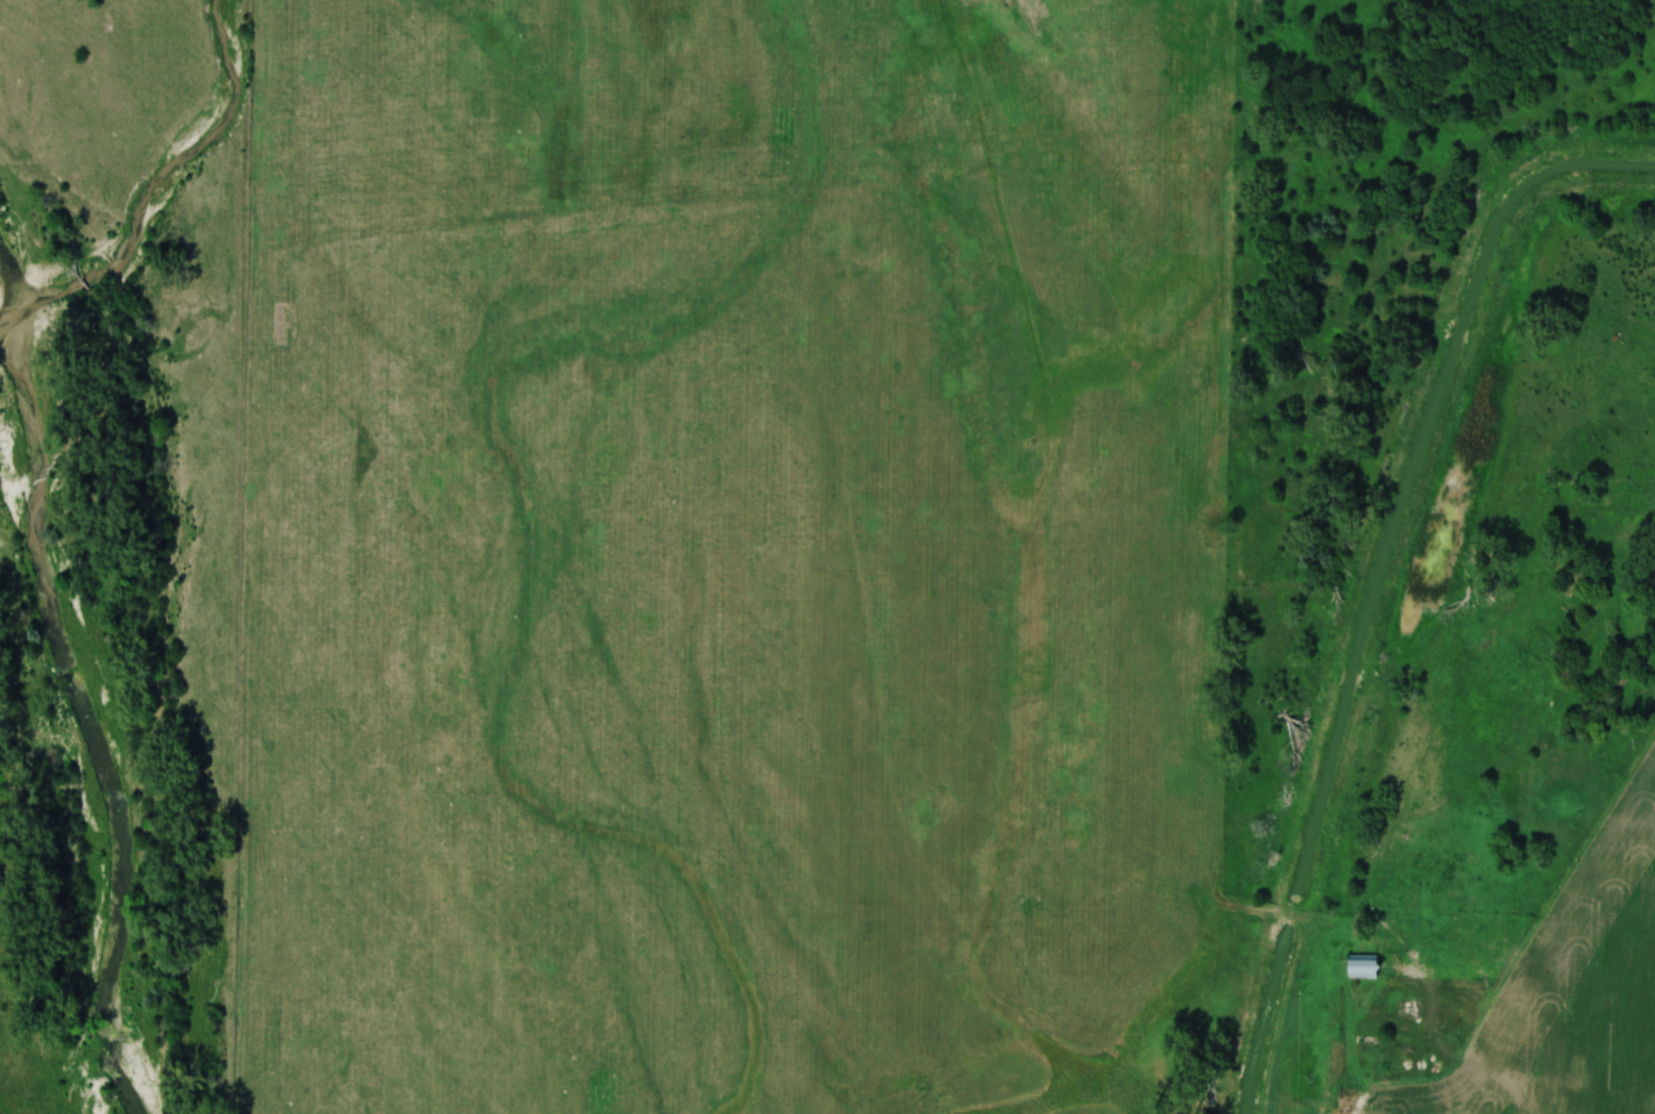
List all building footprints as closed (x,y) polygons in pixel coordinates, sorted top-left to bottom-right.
[(1404,914),(1393,913),(1392,927),(1402,929),(1404,914)] [(1374,977),(1374,956),(1345,956),(1345,977),(1374,977)] [(1415,991),(1395,991),(1396,1009),(1416,1009),(1415,991)]
